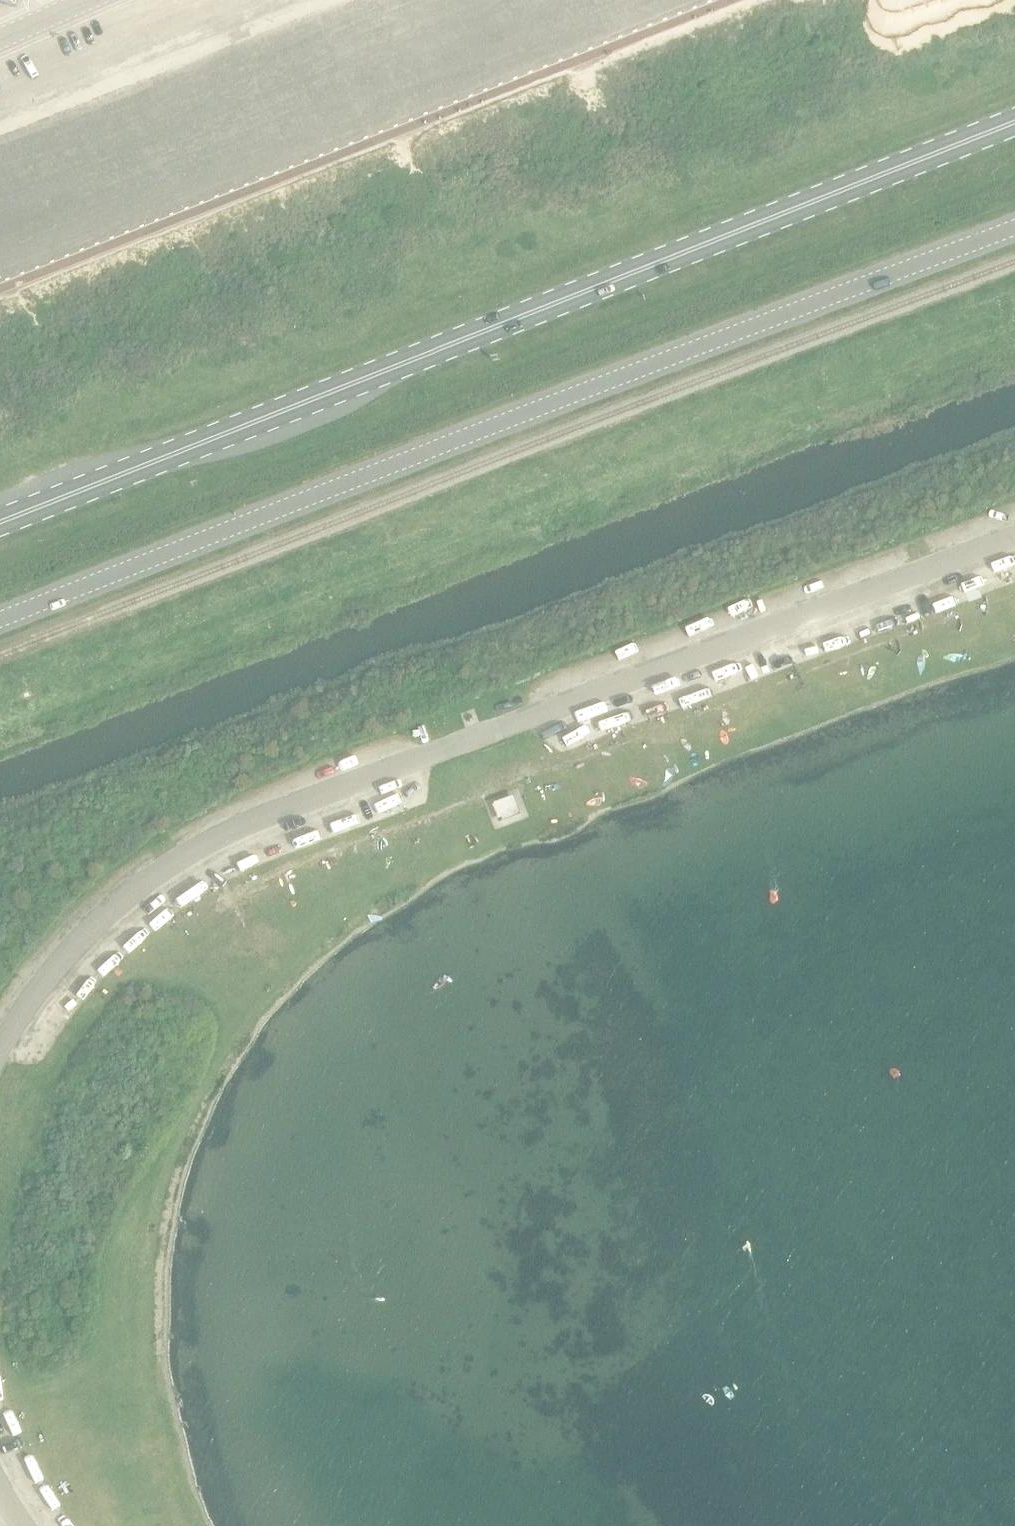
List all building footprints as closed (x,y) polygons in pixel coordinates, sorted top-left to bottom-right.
[(496,805),(501,818),(516,812),(511,799),(496,805)]
